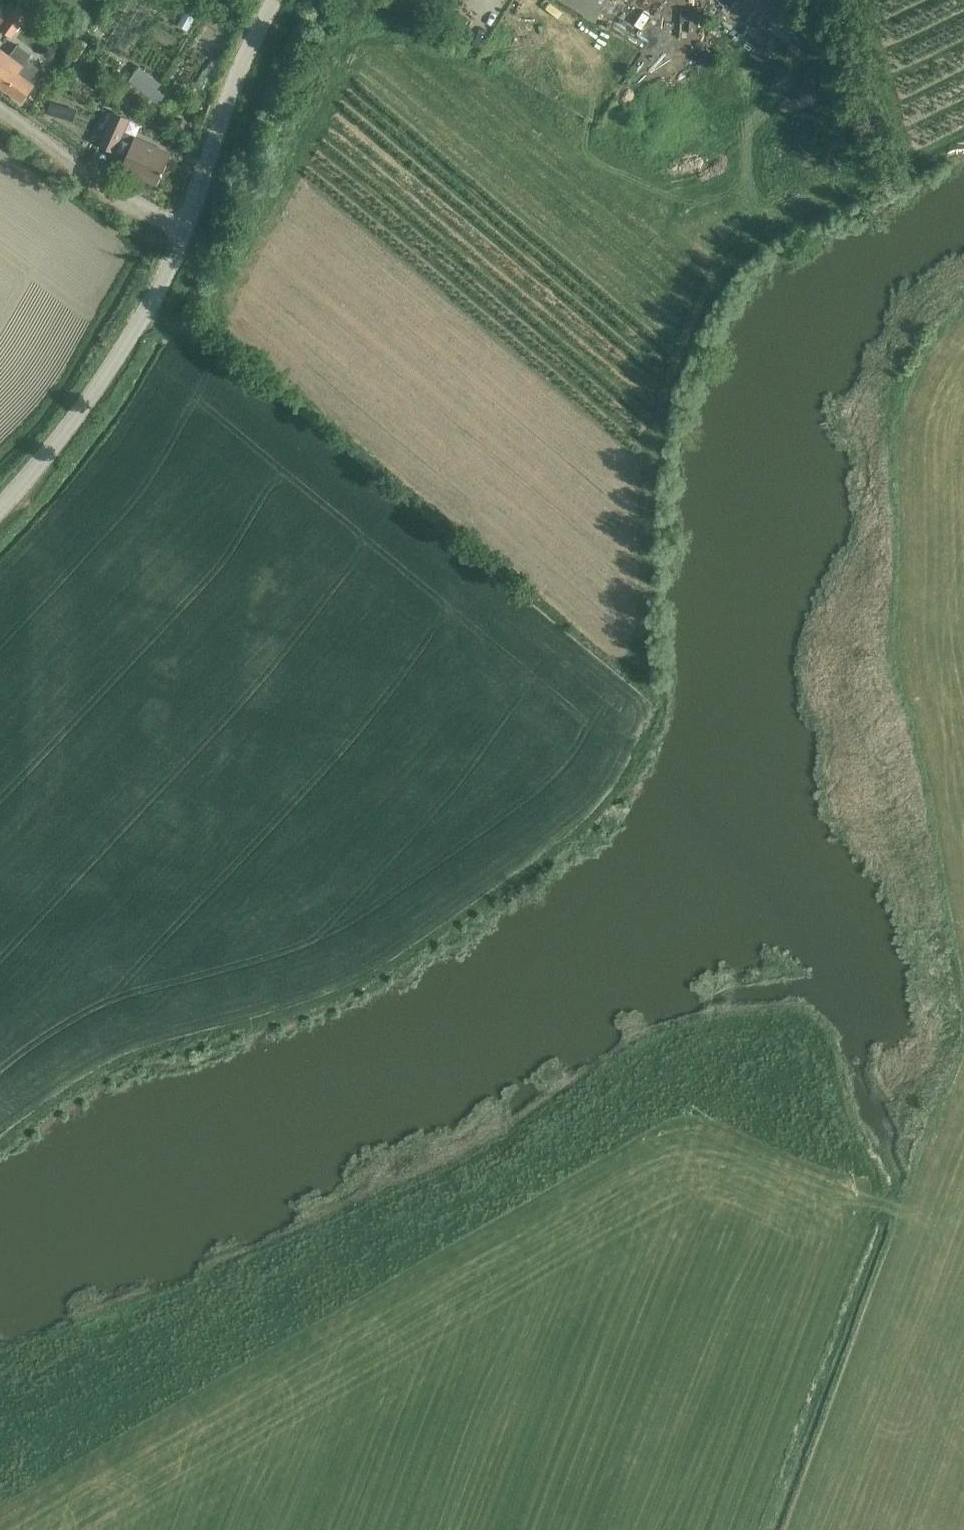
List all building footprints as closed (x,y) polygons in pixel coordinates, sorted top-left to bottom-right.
[(593,17),(603,0),(564,0),(593,17)] [(4,31),(14,38),(30,16),(20,9),(4,31)] [(185,11),(178,24),(187,30),(195,17),(185,11)] [(94,25),(89,32),(98,39),(104,32),(94,25)] [(21,105),(35,87),(33,85),(17,73),(27,61),(32,54),(19,45),(10,56),(1,48),(0,49),(0,89),(21,105)] [(127,83),(156,107),(165,95),(157,88),(161,83),(149,74),(145,79),(136,72),(127,83)] [(114,110),(100,144),(115,151),(113,155),(125,160),(122,168),(159,184),(171,154),(156,147),(157,144),(136,135),(135,136),(124,131),(130,117),(114,110)]
